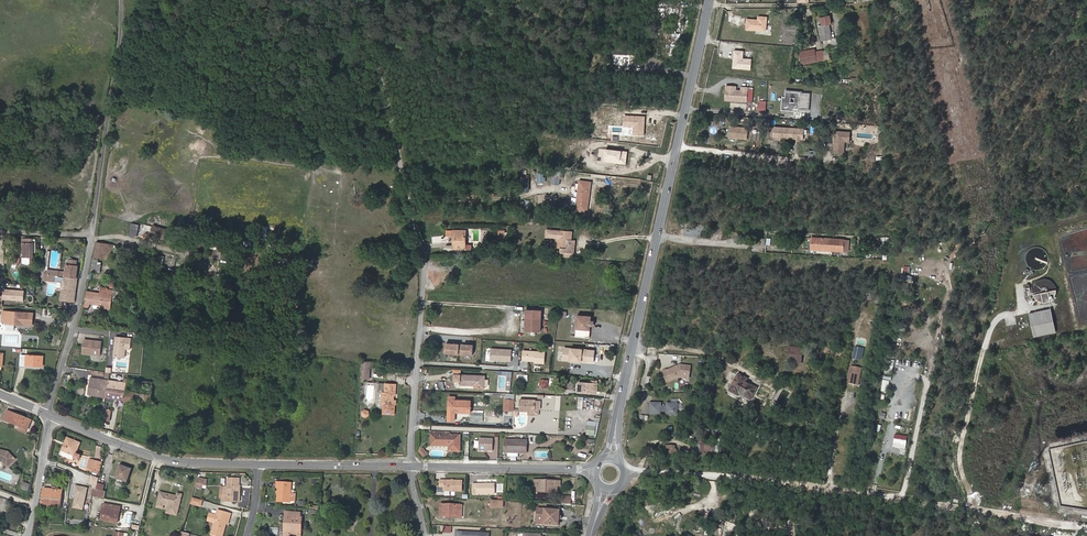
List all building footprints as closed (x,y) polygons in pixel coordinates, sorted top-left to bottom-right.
[(758,15),(758,19),(758,20),(752,19),(747,18),(746,28),(766,30),(767,16),(758,15)] [(831,39),(829,25),(831,24),(830,15),(821,17),(822,26),(818,27),(821,41),(823,40),(827,40),(831,39)] [(825,60),(823,51),(815,52),(815,49),(809,50),(809,52),(799,54),(801,64),(825,60)] [(742,61),(742,52),(733,51),(732,70),(750,71),(750,62),(742,61)] [(736,86),(726,86),(726,100),(748,101),(748,87),(744,87),(743,90),(742,90),(736,90),(736,86)] [(802,92),(786,91),(785,97),(784,109),(794,109),(795,107),(799,107),(798,110),(809,111),(810,94),(801,93),(802,92)] [(784,109),(785,97),(783,97),(781,110),(798,112),(798,110),(799,107),(795,107),(794,109),(784,109)] [(644,117),(624,115),(623,127),(632,128),(632,134),(643,135),(644,117)] [(749,127),(729,125),(728,138),(748,140),(749,127)] [(805,129),(771,127),(770,139),(804,141),(805,129)] [(836,131),(834,152),(844,153),(845,142),(849,142),(850,132),(836,131)] [(627,152),(604,149),(602,162),(626,165),(627,152)] [(545,170),(536,169),(536,183),(545,183),(545,170)] [(560,185),(562,171),(553,170),(551,184),(560,185)] [(587,212),(591,182),(580,181),(576,210),(587,212)] [(136,236),(139,225),(132,223),(129,235),(136,236)] [(171,242),(174,232),(172,231),(173,226),(162,223),(161,228),(153,226),(151,236),(171,242)] [(574,254),(575,240),(571,240),(572,231),(547,229),(546,238),(556,238),(555,248),(561,248),(561,252),(574,254)] [(466,245),(466,230),(453,230),(453,231),(446,231),(446,237),(452,237),(452,249),(466,249),(466,248),(472,248),(472,245),(466,245)] [(811,237),(810,250),(848,252),(848,240),(811,237)] [(32,257),(32,239),(23,239),(23,263),(31,263),(30,257),(32,257)] [(111,260),(113,245),(97,242),(94,257),(111,260)] [(17,265),(21,259),(14,255),(11,262),(17,265)] [(76,278),(78,266),(76,265),(77,260),(69,259),(68,264),(66,264),(65,272),(59,271),(58,276),(66,277),(76,278)] [(99,273),(101,264),(97,264),(93,263),(91,271),(99,273)] [(73,301),(76,278),(66,277),(66,281),(64,281),(64,282),(64,283),(62,299),(73,301)] [(1031,293),(1030,287),(1025,288),(1026,296),(1031,295),(1031,294),(1033,294),(1033,292),(1031,293)] [(119,291),(101,288),(100,293),(87,291),(85,299),(85,303),(101,305),(111,307),(112,300),(112,296),(116,296),(118,297),(119,291)] [(25,301),(26,290),(4,289),(4,299),(25,301)] [(1055,296),(1056,294),(1056,292),(1056,291),(1056,290),(1033,294),(1034,297),(1035,298),(1037,300),(1039,301),(1040,301),(1041,302),(1043,302),(1044,302),(1045,302),(1046,302),(1047,302),(1049,301),(1051,300),(1054,298),(1055,296)] [(1056,332),(1051,309),(1029,313),(1034,337),(1056,332)] [(540,331),(541,311),(527,310),(526,331),(540,331)] [(32,325),(33,313),(3,311),(2,321),(16,322),(16,324),(32,325)] [(591,321),(591,316),(577,315),(576,337),(589,338),(590,326),(591,321)] [(133,338),(116,336),(114,356),(127,358),(128,349),(132,350),(133,338)] [(102,356),(104,341),(84,339),(83,354),(102,356)] [(471,356),(471,344),(443,343),(443,354),(471,356)] [(859,359),(861,351),(863,352),(864,348),(855,346),(854,351),(853,359),(859,360),(859,359)] [(802,363),(803,348),(789,347),(787,361),(802,363)] [(510,361),(511,349),(490,348),(489,360),(510,361)] [(594,362),(595,350),(564,348),(563,360),(571,360),(582,361),(594,362)] [(544,364),(545,351),(522,350),(521,361),(528,361),(528,363),(544,364)] [(42,366),(43,356),(26,355),(21,355),(20,365),(42,366)] [(369,379),(370,367),(372,368),(372,362),(362,362),(361,378),(369,379)] [(666,369),(662,371),(667,383),(682,376),(689,378),(691,366),(680,364),(666,370),(666,369)] [(858,385),(861,368),(851,366),(848,384),(858,385)] [(484,388),(485,376),(461,375),(461,370),(454,370),(454,374),(454,381),(460,381),(460,385),(474,385),(474,388),(484,388)] [(750,400),(756,388),(745,382),(747,379),(738,374),(729,391),(738,396),(739,394),(750,400)] [(106,397),(109,380),(91,377),(88,394),(106,397)] [(547,388),(548,380),(541,379),(540,387),(547,388)] [(124,400),(127,383),(109,380),(106,397),(124,400)] [(573,390),(573,382),(564,381),(563,389),(573,390)] [(596,393),(597,383),(591,383),(590,383),(579,382),(578,392),(596,393)] [(151,404),(154,387),(127,383),(124,400),(151,404)] [(395,415),(396,400),(394,400),(394,393),(396,393),(396,383),(385,383),(384,392),(382,392),(381,405),(383,406),(383,414),(395,415)] [(470,413),(471,399),(456,399),(456,396),(448,396),(447,420),(455,421),(455,416),(455,412),(470,413)] [(514,410),(514,400),(504,399),(504,410),(514,410)] [(535,410),(536,400),(520,399),(519,411),(528,411),(535,411),(535,410)] [(661,403),(650,402),(650,414),(661,414),(661,411),(666,411),(666,414),(677,414),(678,403),(666,403),(666,406),(661,405),(661,403)] [(904,408),(903,420),(911,420),(912,408),(904,408)] [(109,421),(111,410),(104,409),(102,420),(109,421)] [(32,420),(7,411),(3,420),(20,427),(19,430),(25,433),(26,429),(28,430),(32,420)] [(595,436),(596,428),(587,427),(586,435),(595,436)] [(906,445),(907,434),(895,433),(894,444),(906,445)] [(460,452),(460,435),(450,435),(431,435),(431,446),(449,446),(449,451),(460,452)] [(76,453),(81,442),(67,437),(61,451),(62,451),(60,455),(73,460),(74,458),(79,461),(81,455),(76,453)] [(493,451),(493,439),(480,438),(479,450),(493,451)] [(526,453),(527,440),(505,440),(505,452),(508,452),(518,453),(526,453)] [(675,451),(675,446),(666,446),(666,449),(669,452),(669,454),(677,454),(677,451),(675,451)] [(427,455),(422,448),(418,451),(423,458),(427,455)] [(8,451),(0,449),(0,461),(3,462),(7,467),(16,459),(8,451)] [(100,472),(103,461),(89,458),(87,468),(92,470),(92,472),(93,472),(93,474),(97,475),(99,475),(99,472),(100,472)] [(128,483),(133,468),(120,464),(114,478),(128,483)] [(99,477),(92,475),(89,484),(93,485),(92,488),(96,489),(99,477)] [(202,488),(203,484),(207,484),(208,479),(205,478),(205,479),(200,478),(197,477),(195,486),(202,488)] [(28,491),(32,480),(23,478),(20,485),(21,485),(20,489),(28,491)] [(239,502),(240,478),(227,478),(227,487),(221,487),(221,498),(226,499),(226,502),(239,502)] [(463,491),(463,480),(440,480),(440,487),(444,487),(444,491),(463,491)] [(561,489),(561,481),(548,480),(548,482),(538,481),(537,487),(537,492),(558,493),(558,489),(561,489)] [(290,493),(291,483),(277,482),(277,487),(278,487),(277,502),(290,502),(290,501),(295,502),(295,493),(290,493)] [(496,494),(495,484),(472,484),(473,494),(496,494)] [(84,510),(88,487),(75,485),(73,496),(75,497),(72,508),(84,510)] [(60,508),(62,489),(55,489),(55,487),(52,487),(52,488),(43,487),(41,506),(60,508)] [(105,499),(106,492),(103,491),(97,490),(93,489),(91,496),(105,499)] [(177,515),(182,494),(178,493),(177,496),(173,495),(172,496),(169,495),(169,494),(160,492),(158,503),(164,505),(168,506),(167,513),(177,515)] [(572,504),(572,497),(562,496),(562,504),(572,504)] [(459,515),(460,505),(441,504),(440,517),(448,517),(448,515),(458,516),(459,515)] [(462,518),(462,505),(460,505),(459,515),(459,516),(458,516),(448,515),(448,517),(462,518)] [(118,523),(120,511),(103,508),(101,517),(106,518),(105,521),(118,523)] [(559,525),(560,510),(538,509),(537,520),(544,521),(544,524),(559,525)] [(231,514),(219,511),(217,516),(216,516),(211,534),(217,535),(223,535),(226,524),(228,524),(231,514)] [(303,517),(301,517),(301,512),(285,511),(283,535),(301,535),(303,517)]
